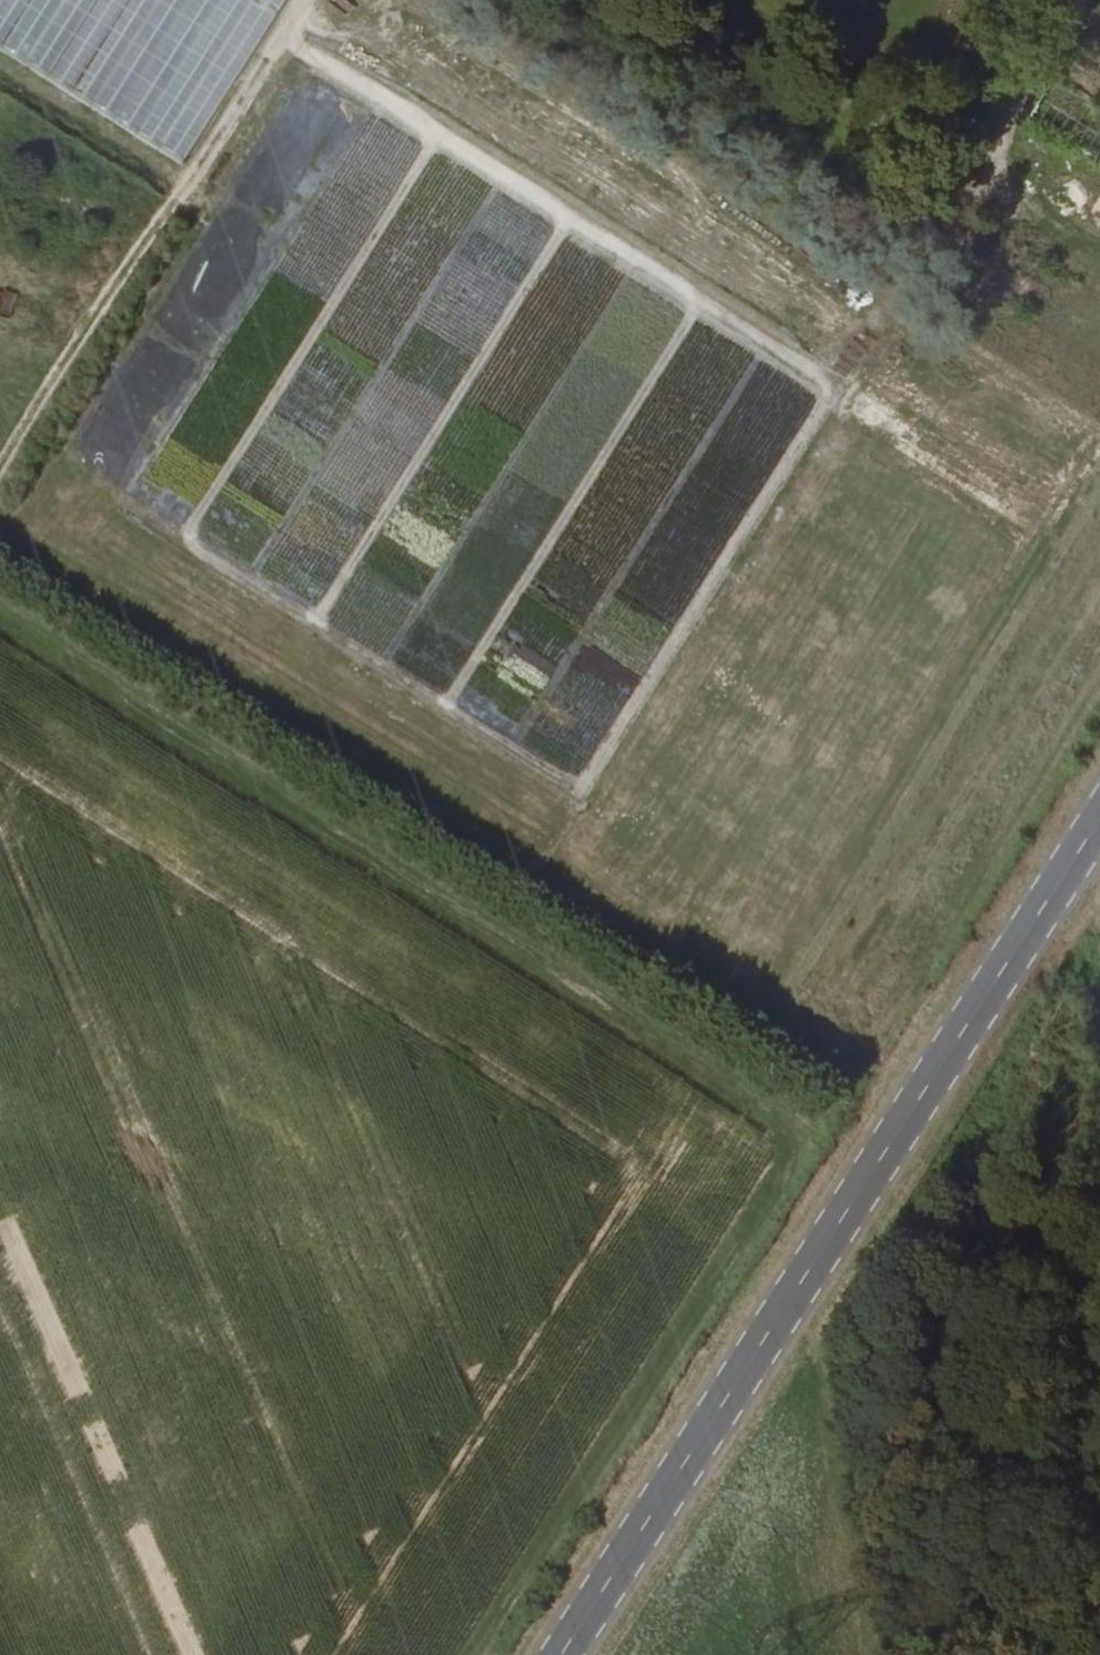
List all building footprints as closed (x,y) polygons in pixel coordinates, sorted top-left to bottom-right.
[(181,164),(286,0),(0,0),(0,48),(181,164)] [(1073,65),(1099,81),(1099,22),(1073,65)]
